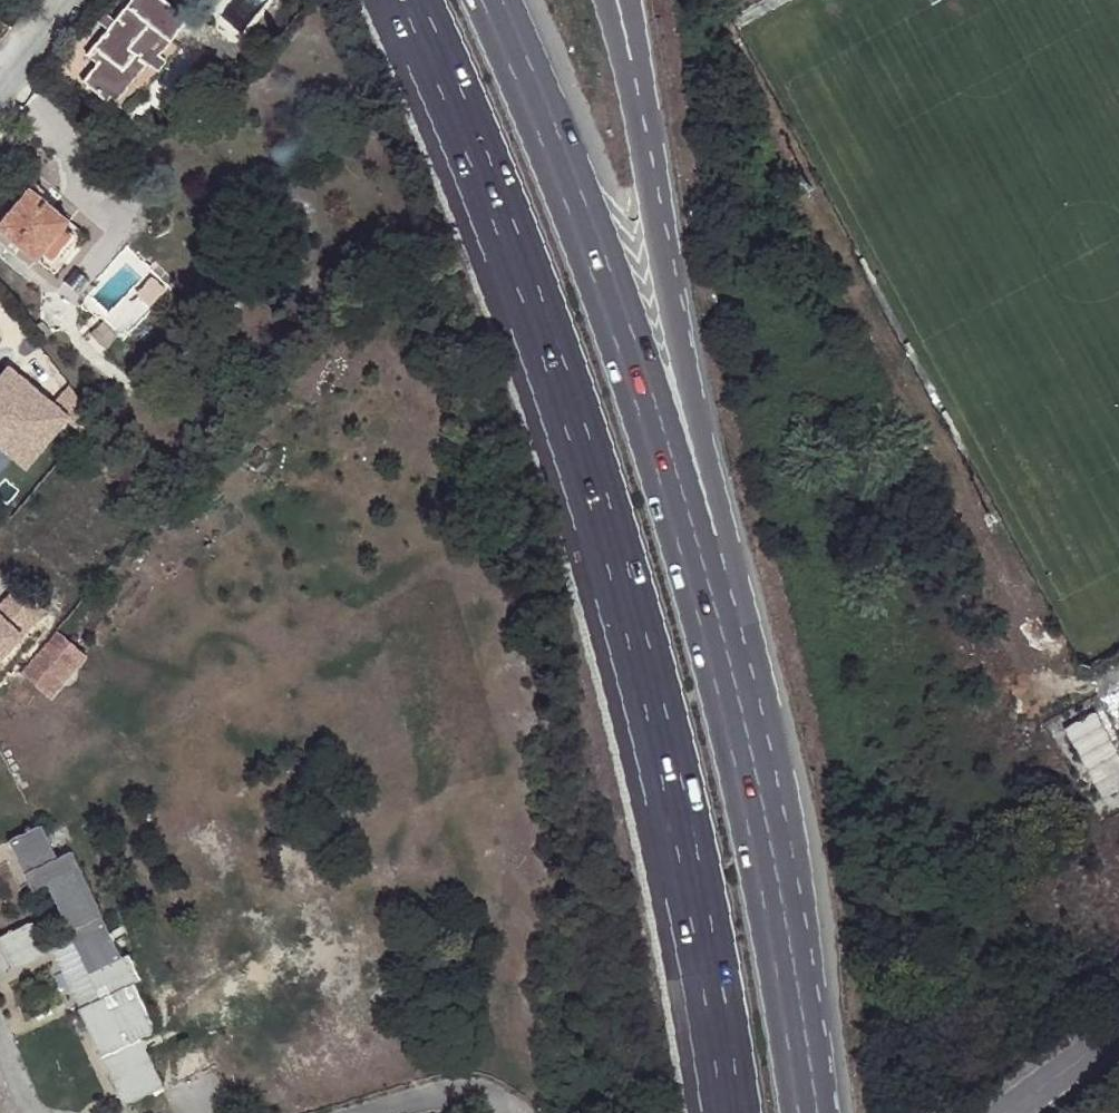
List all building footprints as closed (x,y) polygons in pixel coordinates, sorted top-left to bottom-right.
[(113,90),(127,74),(138,59),(147,66),(170,40),(187,18),(165,0),(129,0),(115,17),(107,27),(86,52),(96,61),(89,70),(113,90)] [(92,15),(107,27),(115,17),(101,5),(92,15)] [(138,59),(127,74),(144,88),(178,46),(170,40),(147,66),(138,59)] [(106,99),(113,90),(89,70),(82,79),(106,99)] [(33,182),(29,188),(50,205),(59,193),(49,186),(45,191),(33,182)] [(35,257),(66,219),(50,205),(29,188),(0,222),(0,229),(35,257)] [(66,219),(35,257),(52,272),(84,234),(66,219)] [(71,412),(7,355),(0,363),(0,447),(22,467),(71,412)] [(17,582),(0,603),(0,661),(46,607),(17,582)] [(23,670),(49,691),(82,654),(56,633),(23,670)] [(1064,730),(1102,799),(1118,790),(1118,757),(1095,713),(1064,730)] [(111,991),(103,995),(81,1006),(127,1100),(164,1081),(140,1034),(155,1026),(132,978),(139,974),(128,950),(120,955),(69,850),(54,857),(38,823),(7,838),(31,888),(47,881),(71,927),(78,924),(85,937),(83,939),(101,975),(103,975),(111,991)] [(15,967),(32,959),(29,953),(35,949),(34,948),(42,944),(31,922),(1,936),(15,967)] [(74,938),(103,995),(111,991),(103,975),(101,975),(83,939),(85,937),(78,924),(71,927),(71,930),(74,938)] [(32,959),(74,938),(71,930),(42,944),(34,948),(35,949),(29,953),(32,959)] [(81,1003),(99,994),(72,942),(55,951),(81,1003)]
